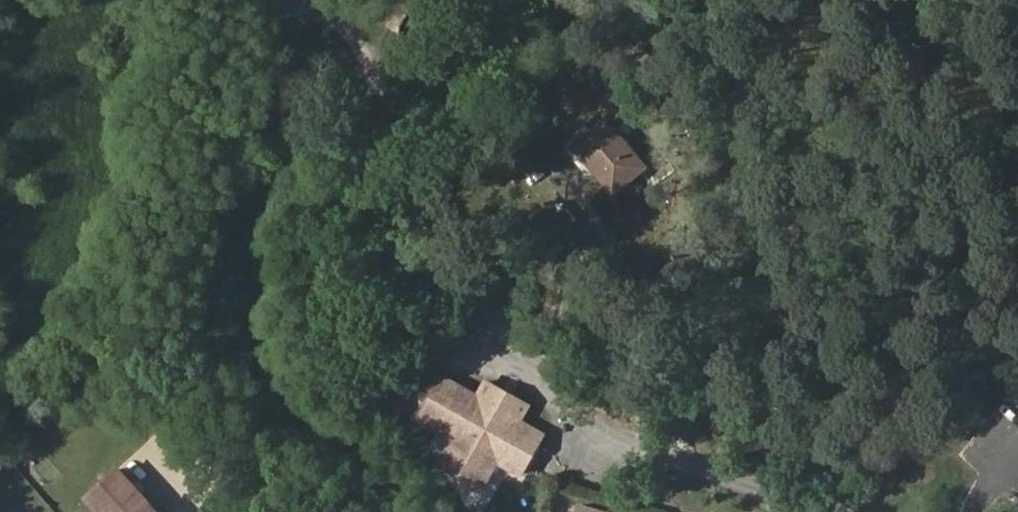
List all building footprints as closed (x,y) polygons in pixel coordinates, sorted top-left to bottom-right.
[(655,184),(674,170),(660,152),(644,164),(607,119),(574,145),(615,193),(645,171),(655,184)] [(467,401),(432,382),(410,424),(445,443),(453,447),(454,478),(480,461),(488,465),(512,478),(533,439),(510,426),(518,409),(475,387),(467,401)] [(445,443),(433,466),(454,478),(453,447),(445,443)] [(454,478),(474,490),(488,465),(480,461),(454,478)] [(152,504),(120,465),(89,491),(106,511),(147,511),(145,510),(152,504)] [(152,504),(145,510),(147,511),(158,511),(152,504)]
